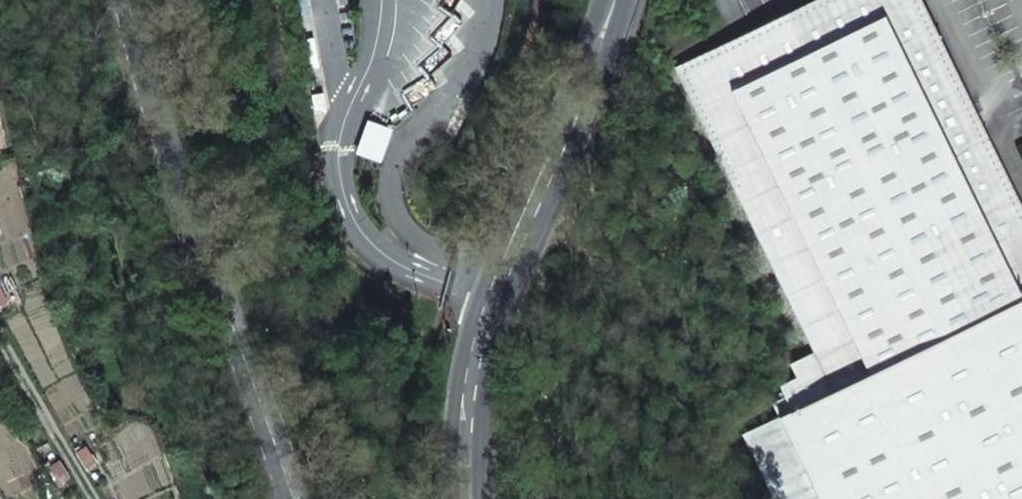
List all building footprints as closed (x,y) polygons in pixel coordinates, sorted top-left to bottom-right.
[(676,68),(835,390),(1021,299),(1021,207),(921,0),(849,0),(741,52),(734,39),(676,68)] [(849,0),(814,0),(734,39),(741,52),(849,0)] [(388,130),(370,123),(360,154),(378,160),(388,130)] [(835,390),(744,435),(776,498),(1021,498),(1021,299),(835,390)] [(73,447),(82,462),(91,457),(81,442),(73,447)] [(65,472),(55,457),(47,462),(57,477),(65,472)]
